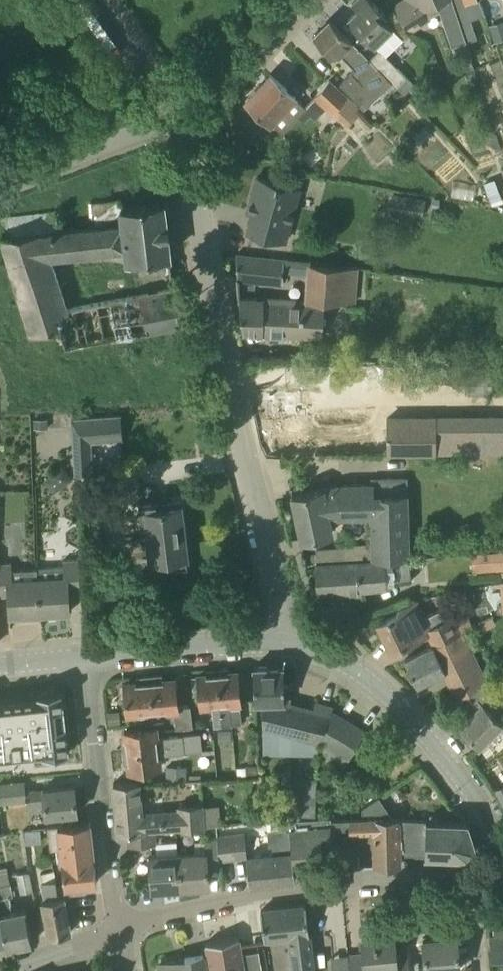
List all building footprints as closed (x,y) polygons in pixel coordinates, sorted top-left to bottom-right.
[(386,56),(403,39),(384,19),(387,16),(371,0),(355,0),(352,4),(357,10),(348,19),(374,46),(375,44),(380,49),(386,56)] [(440,0),(407,0),(407,1),(395,10),(410,33),(430,20),(429,18),(441,10),(437,1),(440,0)] [(459,19),(466,42),(477,38),(472,20),(484,16),(478,0),(452,0),(459,19)] [(392,82),(369,59),(330,19),(313,35),(335,57),(339,52),(355,69),(340,84),(364,109),(392,82)] [(457,45),(466,42),(459,19),(449,23),(457,45)] [(489,25),(492,34),(495,41),(502,39),(502,20),(489,25)] [(392,82),(397,87),(407,77),(386,56),(380,49),(369,59),(392,82)] [(283,134),(298,116),(305,107),(295,97),(270,74),(246,100),(271,123),(283,134)] [(407,77),(397,87),(404,95),(415,85),(407,77)] [(357,108),(358,107),(329,80),(313,97),(332,115),(346,127),(357,116),(354,113),(357,108)] [(285,240),(299,189),(257,177),(251,198),(256,200),(248,230),(285,240)] [(492,205),(502,201),(502,200),(499,190),(488,194),(492,205)] [(410,196),(407,212),(423,214),(425,199),(410,196)] [(117,226),(116,199),(116,197),(90,198),(92,228),(86,228),(59,230),(51,254),(126,247),(124,226),(117,226)] [(122,207),(124,226),(126,247),(127,258),(171,254),(165,203),(122,207)] [(59,230),(56,211),(0,217),(0,229),(1,235),(17,293),(59,281),(51,254),(59,230)] [(283,283),(284,260),(236,254),(238,280),(283,283)] [(367,269),(311,263),(308,299),(354,302),(355,291),(366,292),(367,269)] [(59,281),(17,293),(30,334),(60,325),(65,347),(82,344),(75,306),(67,308),(59,281)] [(174,287),(138,294),(145,332),(181,325),(174,287)] [(138,294),(107,300),(114,338),(145,332),(138,294)] [(107,300),(75,306),(82,344),(114,338),(107,300)] [(324,305),(239,300),(243,331),(323,335),(324,305)] [(417,381),(467,383),(467,394),(501,395),(502,381),(502,370),(417,366),(388,364),(387,384),(416,385),(417,381)] [(268,455),(268,456),(319,454),(474,453),(474,422),(436,422),(436,412),(388,411),(314,413),(314,390),(265,393),(268,455)] [(49,429),(49,413),(32,414),(33,429),(49,429)] [(90,440),(122,438),(121,415),(71,418),(75,474),(92,473),(90,440)] [(63,466),(59,469),(44,480),(53,493),(72,479),(63,466)] [(373,515),(373,558),(412,555),(408,497),(407,478),(373,479),(373,483),(341,485),(292,496),(301,538),(333,531),(330,519),(342,519),(342,516),(373,515)] [(144,540),(150,540),(152,559),(167,557),(168,568),(188,566),(180,499),(168,501),(168,505),(156,506),(156,502),(139,504),(144,540)] [(502,569),(502,550),(470,552),(472,571),(502,569)] [(412,555),(373,558),(317,563),(319,592),(362,589),(362,588),(414,578),(412,555)] [(38,581),(40,613),(69,612),(68,586),(80,585),(78,559),(63,560),(63,565),(37,567),(37,568),(38,581)] [(37,568),(11,569),(11,563),(0,564),(0,590),(8,590),(10,615),(40,613),(38,581),(37,568)] [(391,650),(413,640),(413,639),(426,633),(431,643),(459,631),(452,615),(430,626),(416,598),(396,607),(398,612),(378,622),(391,650)] [(457,697),(463,693),(485,679),(462,631),(405,659),(417,684),(444,671),(451,686),(457,697)] [(283,665),(254,666),(255,702),(263,702),(264,735),(265,735),(263,753),(318,754),(319,740),(331,710),(332,708),(316,702),(314,711),(289,707),(290,701),(289,685),(284,685),(283,665)] [(463,693),(480,709),(462,727),(470,736),(469,737),(476,745),(478,743),(480,746),(502,723),(493,713),(501,705),(486,691),(494,686),(502,685),(502,667),(485,679),(463,693)] [(218,670),(223,725),(231,725),(231,724),(242,723),(239,702),(240,701),(237,671),(229,672),(228,669),(218,670)] [(214,726),(223,725),(218,670),(206,671),(206,674),(198,675),(200,706),(211,704),(214,726)] [(149,676),(153,711),(166,710),(166,713),(167,713),(167,715),(173,715),(173,717),(174,717),(176,728),(192,727),(190,705),(178,706),(175,679),(162,680),(161,675),(149,676)] [(154,723),(153,711),(149,676),(141,677),(142,682),(124,684),(124,685),(121,686),(122,696),(125,696),(127,713),(140,712),(141,725),(154,723)] [(437,713),(446,725),(457,716),(448,706),(437,713)] [(119,710),(108,712),(109,724),(121,723),(119,710)] [(342,774),(364,730),(331,710),(319,740),(318,754),(318,759),(342,774)] [(183,744),(184,752),(202,750),(200,732),(157,737),(155,727),(124,730),(125,739),(122,739),(124,751),(183,744)] [(231,729),(218,730),(218,742),(231,741),(231,729)] [(159,756),(184,752),(183,744),(124,751),(125,762),(128,761),(129,770),(160,766),(159,756)] [(246,764),(246,767),(237,767),(237,775),(247,775),(258,775),(257,764),(246,764)] [(166,766),(166,780),(186,780),(186,766),(166,766)] [(296,778),(295,820),(315,818),(317,779),(296,778)] [(127,833),(155,831),(193,827),(205,827),(204,803),(176,805),(177,808),(143,811),(140,780),(114,782),(118,833),(127,833)] [(0,801),(0,803),(4,802),(5,810),(27,808),(27,807),(45,805),(46,816),(62,814),(63,824),(77,822),(76,812),(77,812),(74,785),(43,788),(43,789),(27,791),(26,781),(0,784),(0,801)] [(494,789),(502,805),(502,784),(494,789)] [(363,808),(363,819),(331,820),(329,845),(344,854),(372,853),(373,866),(399,865),(399,854),(425,854),(425,855),(428,855),(431,860),(448,860),(451,856),(468,857),(476,849),(467,821),(442,820),(442,815),(431,814),(431,820),(412,820),(395,819),(380,797),(363,808)] [(293,853),(294,867),(318,864),(323,858),(322,846),(329,845),(331,820),(331,817),(315,818),(295,820),(284,821),(284,828),(286,854),(293,853)] [(61,847),(62,860),(65,885),(69,884),(70,893),(85,891),(84,883),(97,881),(91,836),(92,836),(92,834),(90,835),(89,823),(90,823),(90,821),(77,822),(63,824),(47,826),(50,848),(61,847)] [(272,853),(248,857),(250,885),(295,880),(294,867),(293,853),(286,854),(284,828),(267,830),(268,844),(271,844),(272,853)] [(40,829),(25,830),(26,843),(41,842),(40,829)] [(156,843),(155,831),(127,833),(128,845),(156,843)] [(217,835),(217,839),(219,860),(248,857),(245,832),(238,833),(217,835)] [(205,851),(178,853),(180,887),(209,885),(208,868),(219,867),(219,860),(217,839),(205,840),(205,851)] [(152,889),(180,887),(178,853),(149,855),(152,889)] [(6,943),(7,947),(32,942),(25,908),(11,911),(11,907),(12,907),(9,894),(12,894),(10,882),(7,866),(0,867),(0,915),(6,943)] [(16,873),(20,893),(33,890),(29,870),(16,873)] [(46,899),(42,899),(49,936),(71,931),(62,885),(57,886),(56,879),(42,882),(46,899)] [(306,904),(261,910),(265,939),(289,936),(294,970),(314,970),(306,904)] [(494,924),(494,935),(490,935),(491,963),(502,963),(502,924),(494,924)] [(393,969),(394,970),(409,970),(408,952),(396,953),(394,935),(362,938),(364,953),(349,955),(350,970),(372,970),(393,969)] [(450,970),(461,970),(457,937),(423,940),(426,970),(441,970),(450,970)] [(244,942),(244,940),(245,940),(245,938),(208,945),(213,970),(249,970),(244,942)] [(203,953),(185,956),(185,958),(159,963),(160,970),(206,970),(203,953)]
